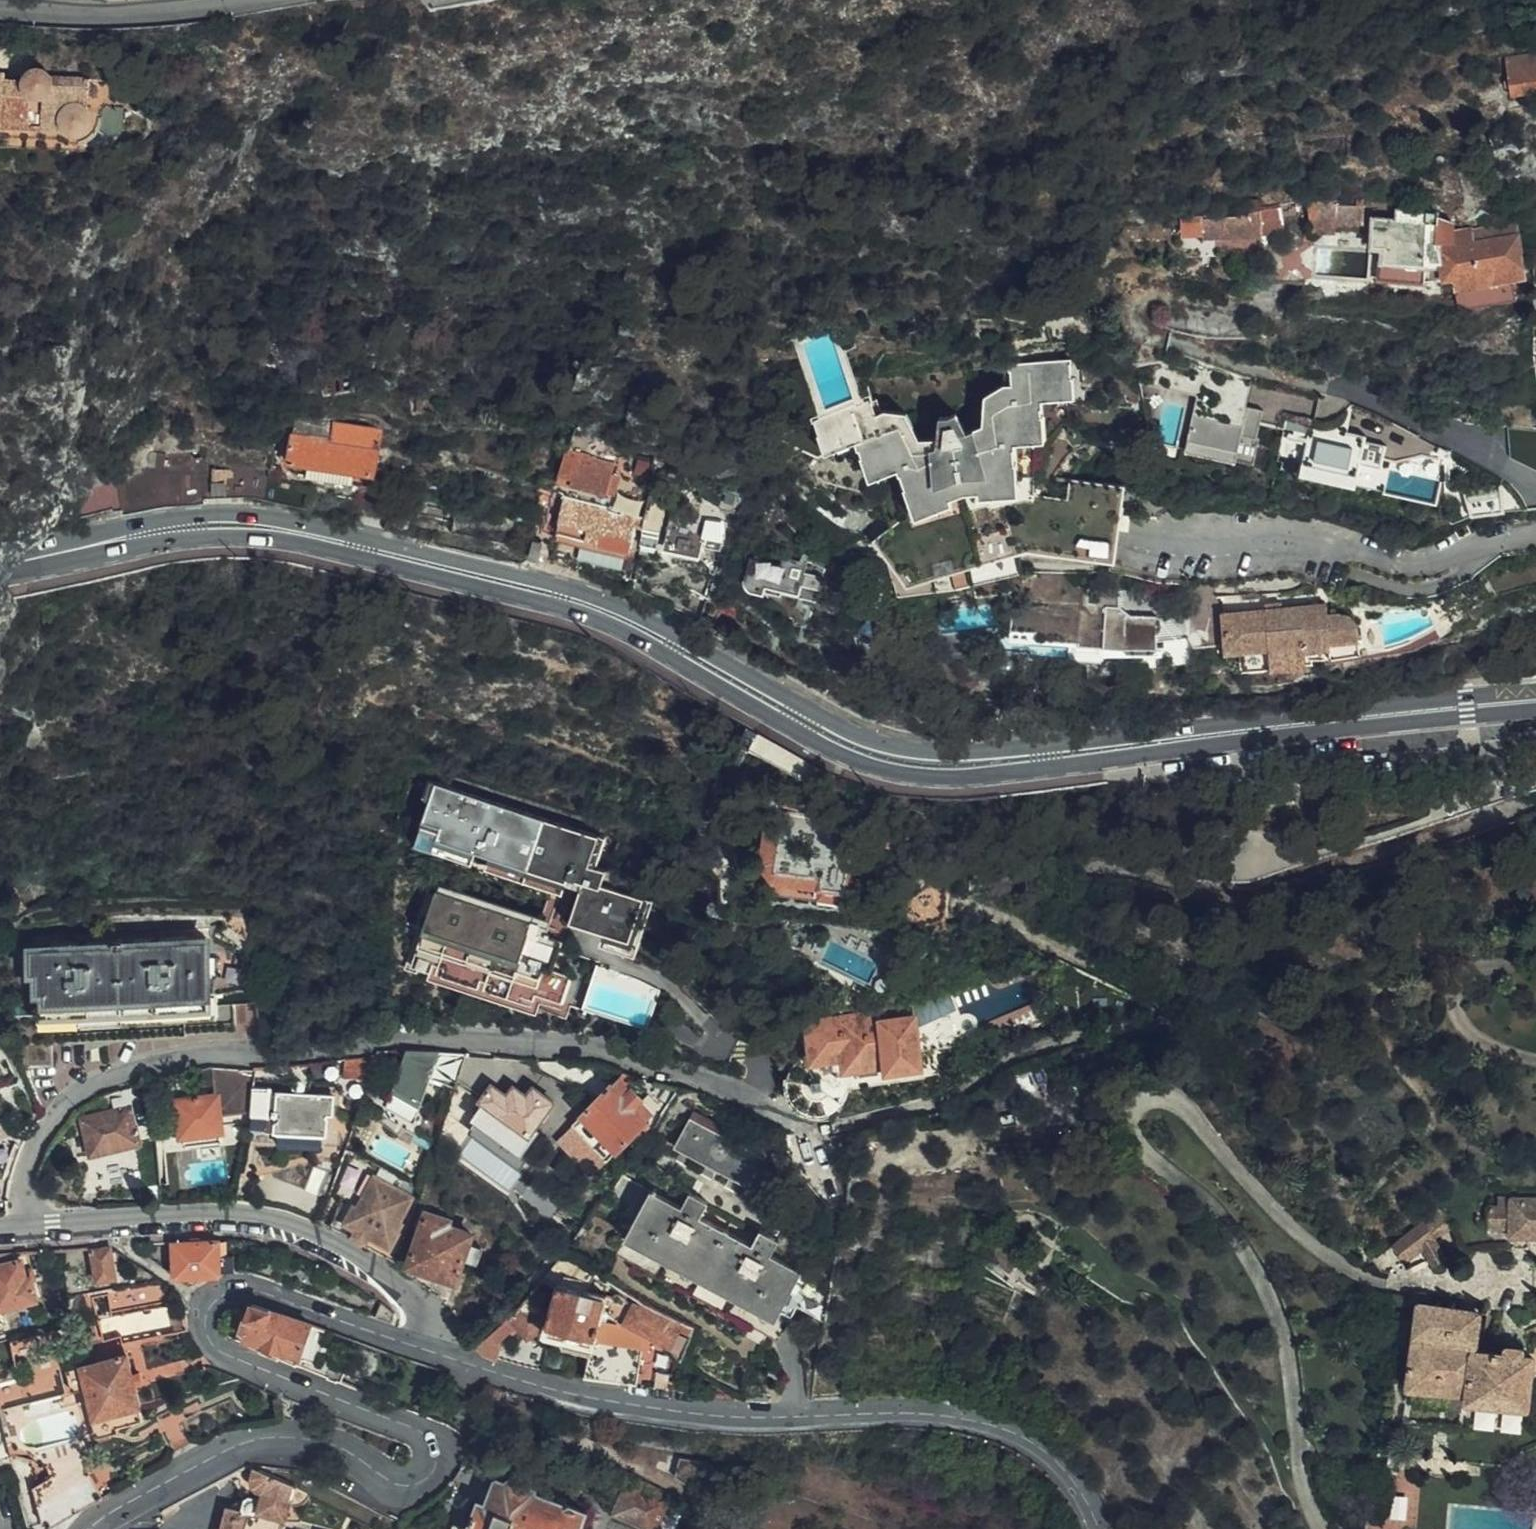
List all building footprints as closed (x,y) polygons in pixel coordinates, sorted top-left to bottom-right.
[(60,127),(66,134),(73,136),(79,135),(85,130),(89,124),(89,119),(85,112),(85,109),(87,82),(107,83),(100,52),(39,48),(37,71),(33,71),(29,72),(25,78),(25,83),(2,81),(2,73),(0,72),(0,123),(60,127)] [(1535,88),(1535,65),(1535,50),(1502,54),(1507,91),(1535,88)] [(1244,212),(1219,215),(1219,234),(1258,233),(1258,230),(1279,226),(1275,203),(1256,207),(1254,197),(1241,200),(1244,212)] [(1353,198),(1352,204),(1334,203),(1334,198),(1308,199),(1310,238),(1326,238),(1329,221),(1359,223),(1361,200),(1353,198)] [(1423,274),(1441,280),(1441,270),(1523,267),(1520,224),(1457,228),(1455,217),(1440,211),(1439,204),(1396,205),(1395,214),(1373,213),(1370,242),(1379,245),(1377,275),(1421,278),(1423,274)] [(1219,234),(1219,215),(1199,217),(1198,235),(1219,234)] [(1199,217),(1177,219),(1176,236),(1198,235),(1199,217)] [(1299,277),(1300,252),(1268,252),(1268,277),(1299,277)] [(1441,280),(1452,280),(1511,277),(1523,276),(1523,267),(1441,270),(1441,280)] [(1454,299),(1512,296),(1511,277),(1452,280),(1454,299)] [(1067,375),(1067,367),(1001,370),(1001,379),(1004,379),(1005,393),(1007,410),(986,411),(988,446),(967,446),(955,448),(938,453),(910,468),(895,434),(876,439),(871,427),(865,411),(868,410),(865,403),(852,407),(822,337),(804,342),(791,350),(820,419),(805,424),(808,432),(811,432),(815,442),(821,441),(829,459),(848,454),(850,459),(854,458),(857,467),(865,464),(874,486),(890,481),(893,487),(897,485),(901,496),(897,498),(910,528),(899,527),(894,528),(874,540),(879,545),(886,541),(893,549),(888,553),(910,574),(917,569),(933,565),(937,575),(953,572),(951,565),(966,561),(964,554),(981,550),(985,560),(1021,552),(1107,562),(1116,534),(1121,491),(1068,483),(1065,500),(1030,499),(1025,449),(1029,449),(1027,425),(1034,425),(1033,412),(1036,412),(1036,408),(1057,407),(1055,385),(1065,384),(1064,375),(1067,375)] [(1004,379),(1001,379),(997,380),(998,393),(1005,393),(1004,379)] [(1067,384),(1065,384),(1055,385),(1057,407),(1070,406),(1067,384)] [(865,411),(871,427),(880,424),(874,408),(868,410),(865,411)] [(1250,429),(1200,419),(1193,454),(1260,468),(1271,413),(1254,409),(1250,429)] [(287,443),(286,453),(370,465),(375,475),(379,450),(372,448),(375,421),(327,414),(324,431),(289,424),(287,443)] [(953,442),(945,425),(939,425),(938,442),(953,442)] [(1027,425),(1029,449),(1039,448),(1037,425),(1034,425),(1027,425)] [(1374,441),(1293,425),(1290,443),(1314,448),(1308,479),(1363,490),(1374,441)] [(821,441),(815,442),(810,444),(818,463),(829,459),(821,441)] [(276,451),(286,453),(287,443),(277,442),(276,451)] [(565,443),(558,469),(572,473),(570,479),(613,489),(617,470),(612,469),(614,457),(589,451),(589,448),(565,443)] [(290,498),(307,502),(310,484),(265,475),(265,467),(204,458),(202,447),(162,452),(164,465),(129,475),(129,479),(69,501),(77,521),(111,508),(113,512),(169,500),(204,495),(204,491),(239,491),(250,492),(290,498)] [(370,465),(286,453),(285,458),(293,467),(321,471),(320,475),(330,476),(331,473),(340,474),(339,478),(349,479),(349,475),(374,479),(375,475),(370,465)] [(865,464),(857,467),(854,468),(863,490),(874,486),(865,464)] [(1500,513),(1525,507),(1510,486),(1499,476),(1462,481),(1467,517),(1500,513)] [(568,563),(581,566),(584,557),(588,558),(591,544),(635,551),(637,532),(633,531),(635,520),(645,523),(648,511),(622,504),(620,508),(608,505),(609,501),(564,493),(556,537),(572,540),(568,563)] [(645,523),(641,543),(657,546),(666,500),(650,496),(648,511),(645,523)] [(729,540),(728,521),(673,509),(668,541),(705,549),(705,545),(708,544),(710,536),(729,540)] [(530,545),(529,554),(541,557),(542,547),(530,545)] [(804,591),(809,570),(756,558),(752,578),(804,591)] [(1017,635),(1021,611),(1022,604),(1004,601),(999,632),(1017,635)] [(1297,655),(1320,653),(1319,648),(1351,646),(1350,632),(1347,624),(1343,620),(1338,618),(1332,617),(1316,619),(1315,610),(1215,620),(1217,649),(1218,657),(1261,655),(1262,673),(1297,670),(1297,655)] [(1143,663),(1144,654),(1148,630),(1113,625),(1111,617),(1073,612),(1071,619),(1021,611),(1017,635),(1068,643),(1066,650),(1090,654),(1092,647),(1120,651),(1119,659),(1124,660),(1143,663)] [(1186,650),(1217,649),(1215,620),(1178,639),(1186,650)] [(1319,648),(1320,653),(1320,661),(1352,659),(1351,646),(1319,648)] [(1172,659),(1144,654),(1143,663),(1124,660),(1120,678),(1167,685),(1172,659)] [(1234,676),(1262,673),(1261,655),(1218,657),(1218,663),(1226,670),(1232,670),(1234,676)] [(633,937),(648,897),(605,882),(612,864),(594,857),(602,833),(439,775),(425,812),(444,818),(441,830),(480,844),(482,839),(494,844),(493,849),(560,872),(559,876),(568,879),(584,885),(573,916),(633,937)] [(772,795),(765,785),(754,792),(761,798),(755,825),(767,844),(759,858),(775,878),(773,889),(810,895),(858,905),(873,855),(859,850),(862,829),(784,808),(780,797),(772,795)] [(444,818),(425,812),(416,837),(475,858),(480,844),(441,830),(444,818)] [(564,890),(568,879),(559,876),(560,872),(493,849),(488,863),(564,890)] [(948,891),(949,878),(915,897),(889,908),(890,918),(901,918),(901,925),(910,928),(946,918),(948,891)] [(555,969),(565,940),(552,935),(553,931),(548,929),(546,934),(538,930),(541,924),(453,891),(455,886),(444,881),(442,887),(439,886),(414,959),(533,1004),(537,993),(562,1002),(571,976),(555,969)] [(570,925),(617,942),(618,940),(644,946),(659,901),(648,897),(633,937),(573,916),(570,925)] [(13,1046),(49,1044),(186,1039),(186,1035),(235,1032),(234,1008),(206,1009),(201,937),(34,944),(35,965),(41,965),(41,991),(46,991),(47,1015),(2,1016),(13,1046)] [(618,940),(617,942),(642,951),(644,946),(618,940)] [(883,1013),(884,1022),(915,1018),(913,1009),(912,1006),(892,1011),(882,1008),(883,1013)] [(883,1013),(809,1023),(813,1055),(814,1062),(846,1058),(850,1089),(942,1077),(938,1051),(956,1048),(953,1029),(936,1031),(933,1007),(913,1009),(915,1018),(884,1022),(883,1013)] [(431,1080),(441,1054),(405,1053),(386,1112),(414,1128),(431,1080)] [(456,1088),(467,1055),(441,1054),(431,1080),(456,1088)] [(850,1089),(846,1058),(814,1062),(813,1055),(808,1056),(801,1061),(795,1067),(791,1072),(789,1079),(789,1087),(790,1093),(792,1099),(796,1105),(802,1110),(808,1113),(812,1115),(819,1116),(829,1114),(838,1109),(844,1103),(849,1093),(850,1089)] [(524,1070),(514,1057),(503,1056),(498,1056),(489,1072),(503,1088),(524,1070)] [(372,1072),(377,1058),(351,1061),(352,1073),(372,1072)] [(256,1073),(221,1070),(223,1096),(215,1097),(174,1100),(175,1107),(167,1108),(169,1130),(178,1129),(179,1136),(179,1138),(182,1137),(217,1134),(220,1134),(219,1124),(249,1121),(253,1092),(256,1073)] [(200,1071),(192,1073),(194,1086),(214,1084),(215,1097),(223,1096),(221,1070),(200,1071)] [(632,1110),(640,1102),(619,1079),(583,1117),(615,1152),(644,1124),(632,1110)] [(556,1103),(537,1090),(531,1099),(516,1090),(511,1099),(495,1088),(481,1109),(484,1111),(530,1142),(556,1103)] [(271,1094),(253,1092),(249,1121),(248,1130),(251,1131),(250,1136),(273,1139),(320,1147),(322,1147),(329,1107),(271,1098),(271,1094)] [(154,1142),(148,1095),(111,1104),(113,1114),(82,1121),(91,1157),(154,1142)] [(750,1186),(769,1149),(693,1109),(673,1146),(750,1186)] [(484,1111),(476,1123),(522,1154),(530,1142),(484,1111)] [(178,1129),(169,1130),(170,1137),(179,1136),(178,1129)] [(217,1134),(182,1137),(183,1147),(218,1144),(217,1134)] [(317,1158),(320,1147),(273,1139),(271,1149),(317,1158)] [(168,1187),(170,1198),(199,1195),(196,1164),(166,1167),(168,1187)] [(268,1177),(259,1207),(259,1206),(286,1213),(294,1184),(268,1177)] [(289,1214),(308,1221),(317,1190),(298,1185),(289,1214)] [(355,1230),(355,1243),(367,1250),(384,1259),(400,1232),(398,1230),(403,1223),(399,1220),(412,1199),(394,1187),(388,1197),(373,1187),(366,1199),(362,1196),(356,1206),(354,1206),(344,1223),(355,1230)] [(682,1209),(650,1192),(617,1258),(776,1342),(785,1324),(776,1320),(801,1272),(771,1256),(779,1241),(760,1231),(753,1246),(701,1219),(708,1204),(689,1194),(682,1209)] [(1497,1199),(1496,1206),(1487,1206),(1486,1229),(1509,1229),(1509,1238),(1512,1239),(1511,1249),(1524,1249),(1524,1239),(1535,1239),(1535,1200),(1497,1199)] [(1445,1206),(1428,1219),(1435,1228),(1448,1218),(1445,1206)] [(1486,1229),(1487,1206),(1445,1206),(1448,1218),(1451,1228),(1458,1251),(1509,1248),(1511,1249),(1512,1239),(1509,1238),(1509,1229),(1486,1229)] [(445,1303),(447,1308),(464,1257),(470,1240),(472,1234),(447,1225),(448,1220),(426,1212),(407,1272),(419,1279),(436,1292),(445,1303)] [(1448,1218),(1435,1228),(1440,1234),(1451,1228),(1448,1218)] [(1428,1219),(1392,1247),(1407,1264),(1422,1253),(1433,1267),(1446,1258),(1431,1240),(1427,1234),(1435,1228),(1428,1219)] [(1435,1228),(1427,1234),(1431,1240),(1440,1234),(1435,1228)] [(485,1245),(470,1240),(464,1257),(478,1263),(485,1245)] [(217,1243),(171,1246),(173,1279),(218,1277),(218,1273),(233,1272),(233,1256),(218,1257),(217,1243)] [(592,1264),(566,1248),(562,1252),(542,1280),(558,1286),(549,1333),(559,1336),(592,1345),(591,1354),(586,1380),(629,1389),(638,1391),(649,1327),(601,1318),(606,1298),(579,1291),(592,1264)] [(116,1281),(111,1253),(110,1249),(90,1250),(96,1284),(116,1281)] [(21,1261),(0,1266),(0,1308),(36,1300),(31,1279),(24,1280),(21,1261)] [(166,1285),(95,1291),(97,1313),(168,1307),(166,1285)] [(542,1299),(533,1291),(508,1319),(474,1349),(491,1355),(499,1358),(505,1343),(502,1340),(517,1328),(529,1338),(542,1333),(546,1314),(540,1308),(542,1299)] [(684,1322),(649,1299),(643,1301),(634,1318),(677,1338),(684,1322)] [(395,1314),(381,1305),(375,1319),(392,1324),(395,1314)] [(1475,1306),(1460,1305),(1459,1311),(1474,1314),(1475,1306)] [(250,1316),(253,1307),(250,1306),(240,1307),(233,1310),(227,1315),(223,1322),(223,1324),(235,1328),(238,1319),(243,1320),(246,1314),(250,1316)] [(1474,1350),(1478,1314),(1474,1314),(1459,1311),(1419,1306),(1407,1387),(1466,1396),(1466,1403),(1525,1410),(1531,1359),(1519,1357),(1520,1350),(1504,1348),(1502,1355),(1474,1350)] [(294,1367),(308,1325),(253,1307),(250,1316),(246,1314),(243,1320),(238,1319),(235,1328),(247,1332),(242,1346),(294,1367)] [(183,1319),(186,1311),(150,1318),(154,1338),(184,1332),(183,1331),(183,1319)] [(592,1345),(559,1336),(557,1346),(591,1354),(592,1345)] [(114,1416),(117,1427),(142,1420),(126,1357),(64,1371),(69,1394),(85,1390),(93,1420),(114,1416)] [(118,1431),(117,1427),(114,1416),(93,1420),(97,1435),(118,1431)] [(293,1484),(252,1468),(251,1477),(252,1485),(260,1492),(258,1498),(248,1497),(242,1504),(240,1512),(226,1508),(221,1528),(284,1528),(293,1484)] [(87,1507),(103,1498),(96,1483),(91,1474),(71,1484),(65,1471),(33,1487),(46,1528),(47,1527),(87,1507)] [(117,1490),(110,1477),(96,1483),(103,1498),(117,1490)] [(481,1501),(468,1528),(580,1528),(585,1517),(532,1493),(532,1489),(511,1478),(507,1482),(500,1478),(488,1504),(481,1501)] [(1416,1522),(1421,1484),(1407,1482),(1401,1520),(1416,1522)] [(676,1509),(628,1487),(617,1512),(654,1528),(661,1528),(668,1513),(673,1514),(676,1509)]
